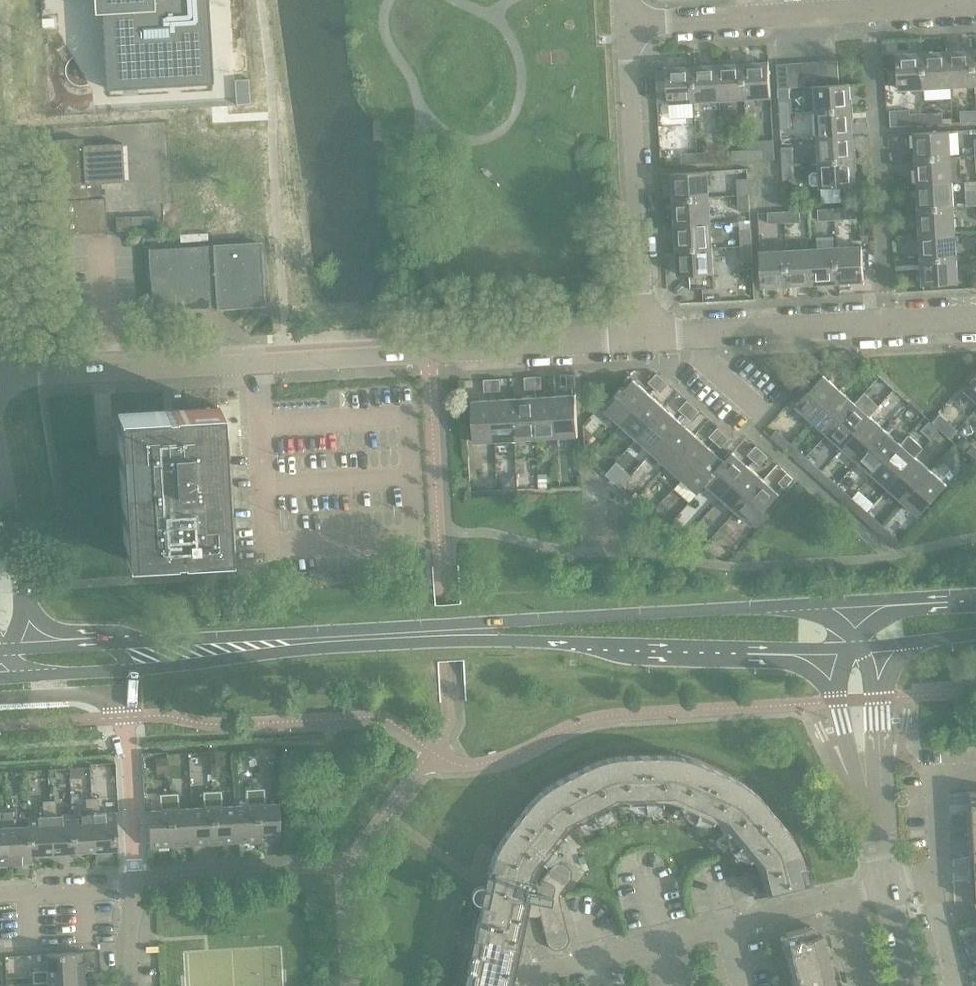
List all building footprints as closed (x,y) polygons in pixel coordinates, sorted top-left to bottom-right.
[(94,90),(200,84),(195,0),(88,0),(94,90)] [(973,51),(948,52),(950,86),(975,85),(973,51)] [(948,52),(923,53),(925,88),(950,86),(948,52)] [(925,88),(923,53),(897,55),(899,89),(925,88)] [(825,61),(813,62),(815,86),(827,85),(825,61)] [(838,61),(825,61),(827,85),(839,84),(838,61)] [(769,62),(743,64),(745,98),(771,97),(769,62)] [(813,62),(801,63),(803,87),(815,86),(813,62)] [(801,63),(789,64),(791,87),(803,87),(801,63)] [(743,64),(718,65),(720,100),(745,98),(743,64)] [(791,87),(789,64),(777,64),(778,88),(789,88),(791,87)] [(718,65),(692,67),(695,101),(720,100),(718,65)] [(695,101),(692,67),(667,68),(669,103),(695,101)] [(249,79),(235,80),(237,104),(251,103),(249,79)] [(827,85),(815,86),(816,111),(851,109),(849,84),(839,84),(827,85)] [(789,88),(778,88),(779,98),(790,97),(789,88)] [(779,98),(780,114),(791,113),(790,97),(779,98)] [(851,109),(816,111),(818,137),(852,135),(851,109)] [(960,112),(961,123),(975,122),(975,111),(960,112)] [(791,113),(780,114),(781,129),(792,129),(791,113)] [(927,124),(926,113),(910,114),(911,125),(927,124)] [(942,113),(926,113),(927,124),(943,124),(942,113)] [(915,133),(916,159),(951,157),(949,131),(915,133)] [(852,135),(818,137),(819,162),(854,160),(852,135)] [(46,201),(36,202),(38,236),(107,232),(105,198),(99,198),(98,184),(125,182),(123,143),(84,145),(84,139),(51,140),(54,185),(45,185),(46,201)] [(782,148),(783,164),(794,163),(793,147),(782,148)] [(764,149),(748,150),(749,161),(765,160),(764,149)] [(749,161),(748,150),(732,151),(733,162),(749,161)] [(713,152),(698,153),(698,164),(714,163),(713,152)] [(698,164),(698,153),(682,154),(682,165),(698,164)] [(951,157),(916,159),(918,184),(952,182),(951,157)] [(854,160),(819,162),(820,172),(812,173),(810,175),(810,183),(813,186),(821,185),(821,188),(855,186),(854,160)] [(794,163),(783,164),(784,180),(795,179),(794,163)] [(673,173),(674,199),(709,197),(707,171),(673,173)] [(737,179),(738,195),(749,195),(748,179),(737,179)] [(952,182),(918,184),(919,209),(953,207),(952,182)] [(749,195),(738,195),(739,211),(750,211),(749,195)] [(709,197),(674,199),(676,224),(710,222),(709,197)] [(785,223),(784,212),(782,207),(768,213),(769,223),(785,223)] [(953,207),(919,209),(920,234),(955,232),(953,207)] [(850,208),(834,209),(835,220),(851,219),(850,208)] [(835,220),(834,209),(818,210),(819,221),(835,220)] [(800,211),(784,212),(785,223),(800,222),(800,211)] [(117,232),(131,231),(130,217),(116,217),(117,232)] [(710,222),(676,224),(677,250),(712,248),(710,222)] [(740,230),(741,246),(752,245),(751,229),(740,230)] [(955,232),(920,234),(922,260),(956,258),(955,232)] [(153,312),(209,308),(209,304),(218,304),(218,308),(264,305),(261,243),(150,250),(150,249),(149,249),(153,312)] [(752,245),(741,246),(742,262),(753,261),(752,245)] [(862,246),(836,248),(838,282),(864,281),(862,246)] [(712,248),(677,250),(679,275),(713,273),(712,248)] [(836,248),(811,249),(813,284),(838,282),(836,248)] [(811,249),(786,251),(788,285),(813,284),(811,249)] [(788,285),(786,251),(760,252),(762,286),(788,285)] [(956,258),(922,260),(923,285),(958,283),(956,258)] [(649,383),(655,388),(663,379),(657,374),(649,383)] [(575,387),(575,375),(567,375),(567,388),(575,387)] [(796,406),(812,421),(840,390),(824,375),(796,406)] [(534,389),(533,377),(525,378),(526,390),(534,389)] [(541,377),(533,377),(534,389),(542,389),(541,377)] [(975,400),(975,378),(965,390),(975,400)] [(493,392),(492,379),(484,380),(485,392),(493,392)] [(500,379),(492,379),(493,392),(501,391),(500,379)] [(663,379),(655,388),(661,394),(669,384),(663,379)] [(606,411),(622,425),(649,394),(633,380),(606,411)] [(840,390),(812,421),(827,434),(855,403),(840,390)] [(649,394),(622,425),(637,439),(665,408),(649,394)] [(576,395),(555,396),(557,438),(578,436),(576,395)] [(555,396),(534,397),(536,439),(557,438),(555,396)] [(534,397),(514,399),(516,440),(536,439),(534,397)] [(514,399),(493,400),(496,441),(516,440),(514,399)] [(496,441),(493,400),(472,401),(474,442),(496,441)] [(679,410),(685,415),(693,406),(687,401),(679,410)] [(855,403),(827,434),(843,448),(870,417),(855,403)] [(693,406),(685,415),(691,421),(699,411),(693,406)] [(118,415),(120,415),(128,558),(126,559),(126,560),(173,557),(181,556),(182,557),(229,554),(228,553),(226,553),(220,445),(222,445),(222,444),(226,443),(221,426),(221,425),(219,425),(218,409),(220,409),(220,408),(118,414),(118,415)] [(665,408),(637,439),(652,452),(680,421),(665,408)] [(870,417),(843,448),(858,461),(885,430),(870,417)] [(680,421),(652,452),(668,466),(695,435),(680,421)] [(930,422),(921,431),(930,439),(939,430),(930,423),(930,422)] [(710,437),(716,443),(724,433),(718,428),(710,437)] [(885,430),(858,461),(873,475),(901,444),(885,430)] [(770,437),(786,450),(791,445),(776,431),(770,437)] [(724,433),(716,443),(722,448),(730,439),(724,433)] [(695,435),(668,466),(683,479),(710,448),(695,435)] [(961,439),(956,444),(965,452),(972,443),(967,439),(961,439)] [(901,444),(873,475),(889,488),(916,458),(901,444)] [(791,445),(786,450),(801,464),(806,458),(791,445)] [(748,455),(754,461),(762,451),(756,446),(748,455)] [(710,448),(683,479),(699,494),(707,485),(706,484),(725,462),(725,461),(710,448)] [(762,451),(754,461),(760,466),(768,457),(762,451)] [(706,484),(707,485),(721,498),(749,467),(733,452),(725,461),(725,462),(706,484)] [(806,458),(801,464),(816,478),(821,472),(806,458)] [(916,458),(889,488),(904,502),(931,471),(916,458)] [(749,467),(721,498),(736,511),(764,480),(749,467)] [(931,471),(904,502),(920,516),(947,485),(931,471)] [(821,472),(816,478),(831,491),(837,485),(821,472)] [(787,474),(779,483),(785,488),(793,479),(787,474)] [(547,478),(539,478),(539,487),(547,486),(547,478)] [(764,480),(736,511),(752,525),(780,495),(764,480)] [(837,485),(831,491),(847,505),(852,499),(837,485)] [(852,499),(847,505),(862,518),(867,512),(852,499)] [(867,512),(862,518),(877,532),(882,526),(867,512)] [(882,526),(877,532),(892,545),(898,539),(882,526)] [(562,891),(570,881),(571,879),(572,878),(572,877),(572,875),(572,873),(572,872),(572,870),(571,869),(570,867),(569,866),(568,865),(567,864),(565,863),(563,863),(561,863),(559,863),(558,863),(556,864),(555,864),(553,865),(552,867),(541,881),(529,879),(531,868),(566,823),(617,797),(675,796),(727,820),(763,864),(770,893),(810,883),(805,863),(803,858),(802,854),(801,851),(798,845),(796,842),(792,836),(790,833),(787,829),(769,807),(766,803),(763,800),(761,798),(756,793),(751,788),(747,785),(744,784),(739,781),(733,778),(701,763),(698,762),(692,760),(687,758),(680,757),(673,756),(667,755),(626,756),(621,756),(618,757),(613,758),(609,758),(602,760),(597,762),(593,764),(590,765),(558,781),(554,784),(548,788),(542,792),(538,795),(533,800),(528,806),(505,836),(502,840),(499,845),(496,850),(494,855),(492,860),(490,865),(489,870),(486,887),(484,886),(481,886),(479,887),(477,888),(476,888),(475,889),(474,891),(473,892),(473,893),(472,894),(472,895),(472,897),(473,899),(473,900),(473,901),(474,902),(476,904),(477,904),(478,905),(480,905),(482,906),(465,985),(506,985),(525,897),(537,900),(547,941),(547,942),(548,944),(549,945),(550,946),(551,947),(553,949),(555,949),(556,950),(558,950),(560,950),(562,949),(563,949),(565,947),(567,946),(568,945),(569,943),(569,941),(570,939),(570,937),(569,936),(560,900),(560,897),(560,895),(561,894),(561,893),(562,891)] [(168,758),(157,758),(158,773),(169,773),(168,758)] [(266,788),(256,789),(257,800),(266,799),(266,788)] [(257,800),(256,789),(246,789),(247,800),(257,800)] [(214,802),(213,791),(203,792),(204,803),(214,802)] [(223,791),(213,791),(214,802),(223,802),(223,791)] [(180,793),(170,794),(171,805),(180,804),(180,793)] [(171,805),(170,794),(160,794),(161,805),(171,805)] [(100,806),(99,798),(87,799),(87,807),(100,806)] [(56,800),(50,801),(43,801),(44,809),(57,808),(56,800)] [(279,803),(257,804),(259,841),(281,840),(279,803)] [(257,804),(235,806),(237,842),(259,841),(257,804)] [(87,814),(94,814),(96,851),(118,849),(116,812),(100,813),(100,806),(87,807),(87,814)] [(235,806),(214,807),(216,844),(237,842),(235,806)] [(214,807),(192,808),(194,845),(216,844),(214,807)] [(44,816),(51,816),(53,853),(74,852),(72,815),(57,816),(57,808),(44,809),(44,816)] [(192,808),(171,809),(173,846),(194,845),(192,808)] [(173,846),(171,809),(148,811),(150,847),(173,846)] [(14,812),(7,812),(1,812),(1,820),(14,819),(14,812)] [(87,814),(72,815),(74,852),(96,851),(94,814),(87,814)] [(28,817),(28,826),(30,826),(31,854),(32,854),(53,853),(51,816),(44,816),(28,817)] [(2,828),(8,827),(10,864),(33,863),(32,854),(31,854),(30,826),(28,826),(14,827),(14,819),(1,820),(2,828)] [(0,828),(0,865),(10,864),(8,827),(2,828),(0,828)] [(752,890),(752,891),(754,897),(766,894),(764,887),(752,890)] [(835,985),(840,984),(836,970),(832,971),(823,935),(815,937),(813,926),(786,933),(799,985),(835,985)] [(969,945),(975,944),(975,933),(966,935),(969,945)] [(41,983),(49,983),(49,976),(86,974),(84,952),(47,954),(48,970),(41,970),(41,983)] [(41,970),(33,971),(34,984),(41,983),(41,970)] [(49,983),(49,985),(86,985),(86,974),(49,976),(49,983)]
